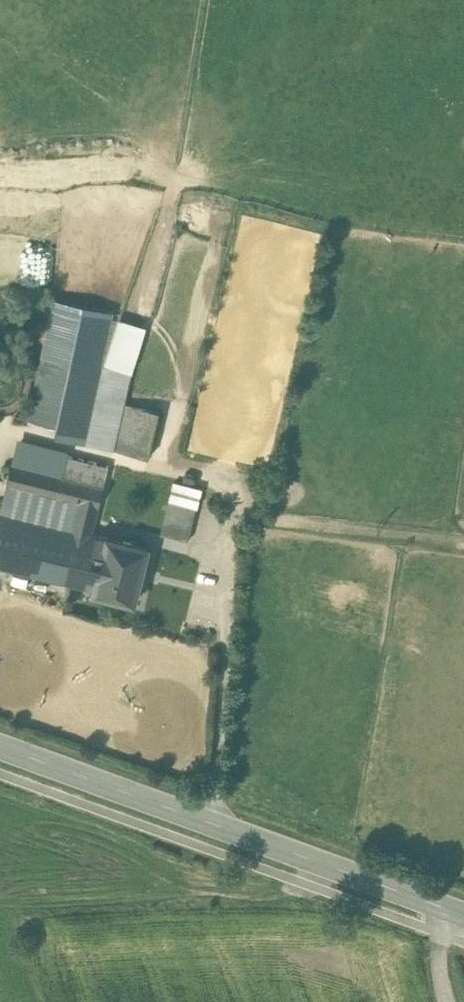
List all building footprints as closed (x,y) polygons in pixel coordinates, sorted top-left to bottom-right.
[(134,405),(124,402),(112,448),(123,450),(134,405)] [(160,410),(134,405),(123,450),(148,456),(160,410)] [(109,465),(18,442),(8,483),(79,501),(72,528),(92,533),(109,465)] [(201,488),(174,481),(170,498),(197,505),(201,488)] [(197,505),(170,498),(161,533),(188,540),(197,505)] [(28,504),(8,500),(5,512),(25,516),(28,504)] [(1,511),(0,515),(0,564),(96,588),(109,537),(92,533),(72,528),(25,516),(5,512),(1,511)] [(149,547),(109,537),(96,588),(95,591),(135,601),(149,547)]
